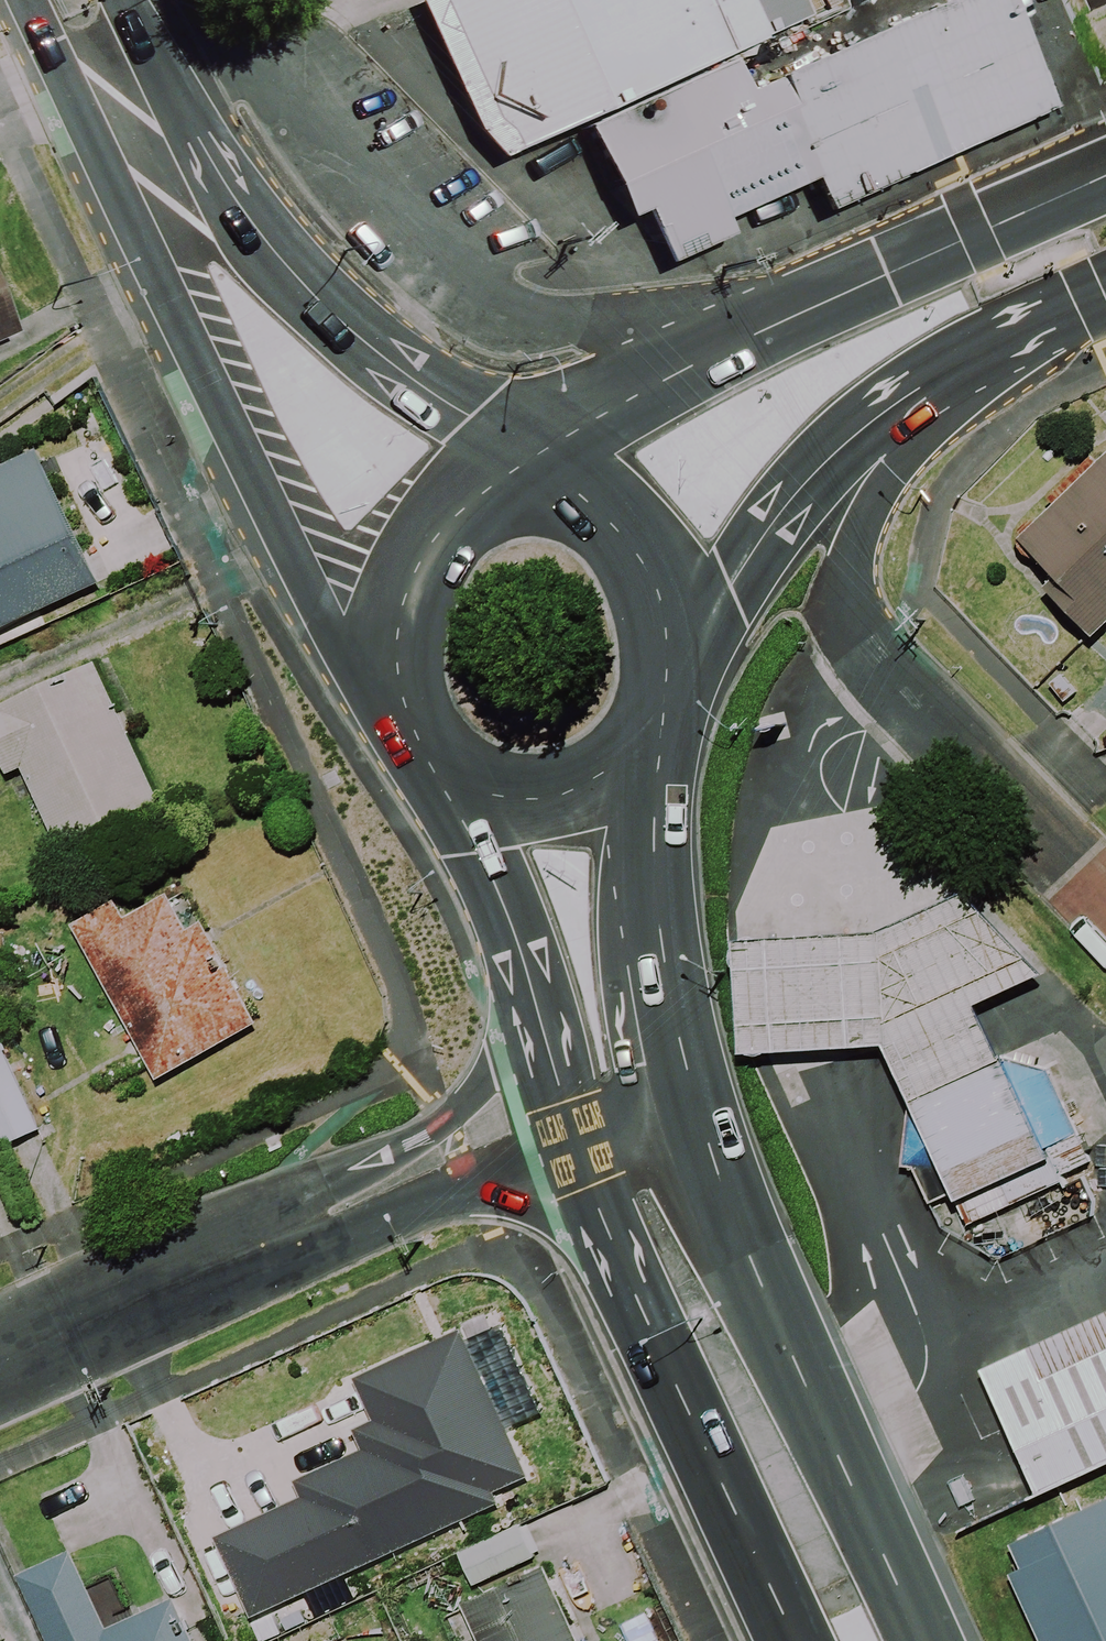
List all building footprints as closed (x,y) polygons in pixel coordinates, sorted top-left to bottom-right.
[(413,5),(471,136),(499,162),(727,60),(702,0),(423,0),(413,5)] [(722,226),(812,186),(825,214),(1051,113),(1000,0),(958,0),(743,96),(730,67),(580,134),(622,226),(642,217),(665,270),(729,241),(722,226)] [(0,308),(0,344),(13,338),(0,308)] [(41,456),(0,474),(0,635),(102,588),(41,456)] [(1009,553),(1028,574),(1091,641),(1105,627),(1105,462),(1009,553)] [(98,667),(0,713),(0,763),(9,781),(24,774),(62,854),(163,806),(98,667)] [(883,1045),(907,1100),(1000,1058),(973,1007),(1042,975),(962,891),(876,932),(733,940),(737,1053),(883,1045)] [(191,935),(171,899),(128,922),(118,905),(74,929),(160,1085),(261,1030),(204,927),(191,935)] [(6,1054),(0,1057),(0,1146),(3,1152),(42,1135),(6,1054)] [(1000,1058),(907,1100),(966,1227),(1062,1182),(1059,1176),(1090,1161),(1047,1069),(1000,1058)] [(980,1369),(1038,1494),(1105,1463),(1105,1311),(980,1369)] [(212,1537),(250,1618),(499,1505),(493,1492),(527,1476),(459,1329),(352,1378),(372,1420),(351,1430),(361,1451),(293,1481),(300,1497),(212,1537)] [(1037,1556),(1077,1640),(1105,1640),(1105,1523),(1037,1556)] [(457,1554),(472,1586),(533,1557),(519,1526),(457,1554)] [(70,1550),(16,1575),(46,1640),(192,1640),(172,1598),(106,1628),(70,1550)] [(545,1567),(461,1606),(477,1640),(579,1640),(545,1567)]
